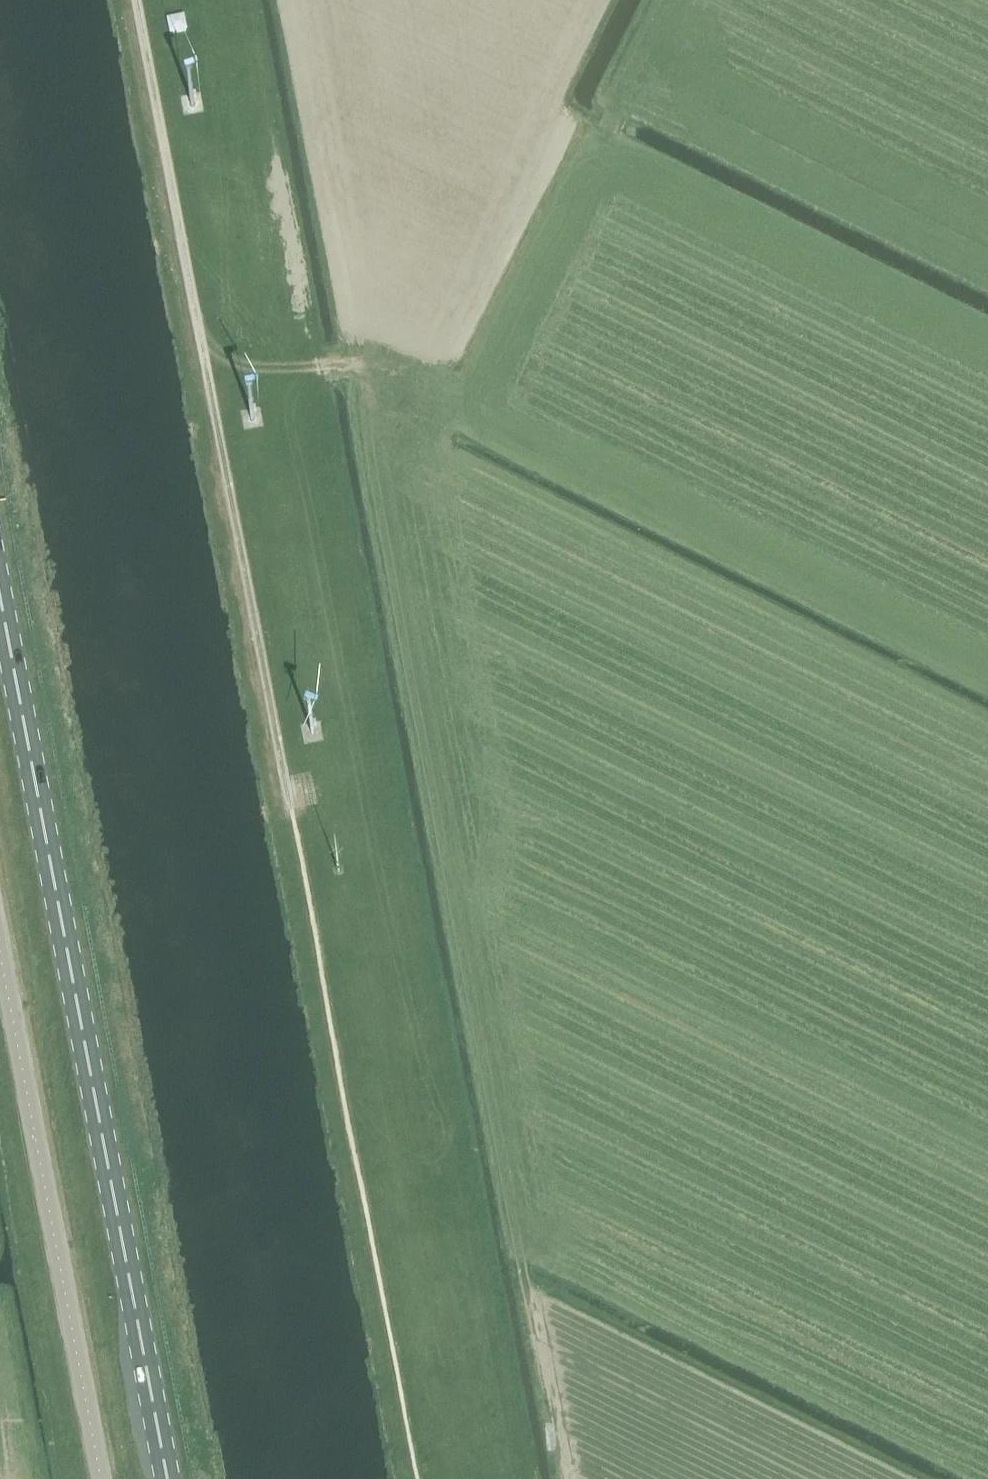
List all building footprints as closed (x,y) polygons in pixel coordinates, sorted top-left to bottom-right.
[(184,17),(167,20),(170,36),(188,33),(184,17)]
